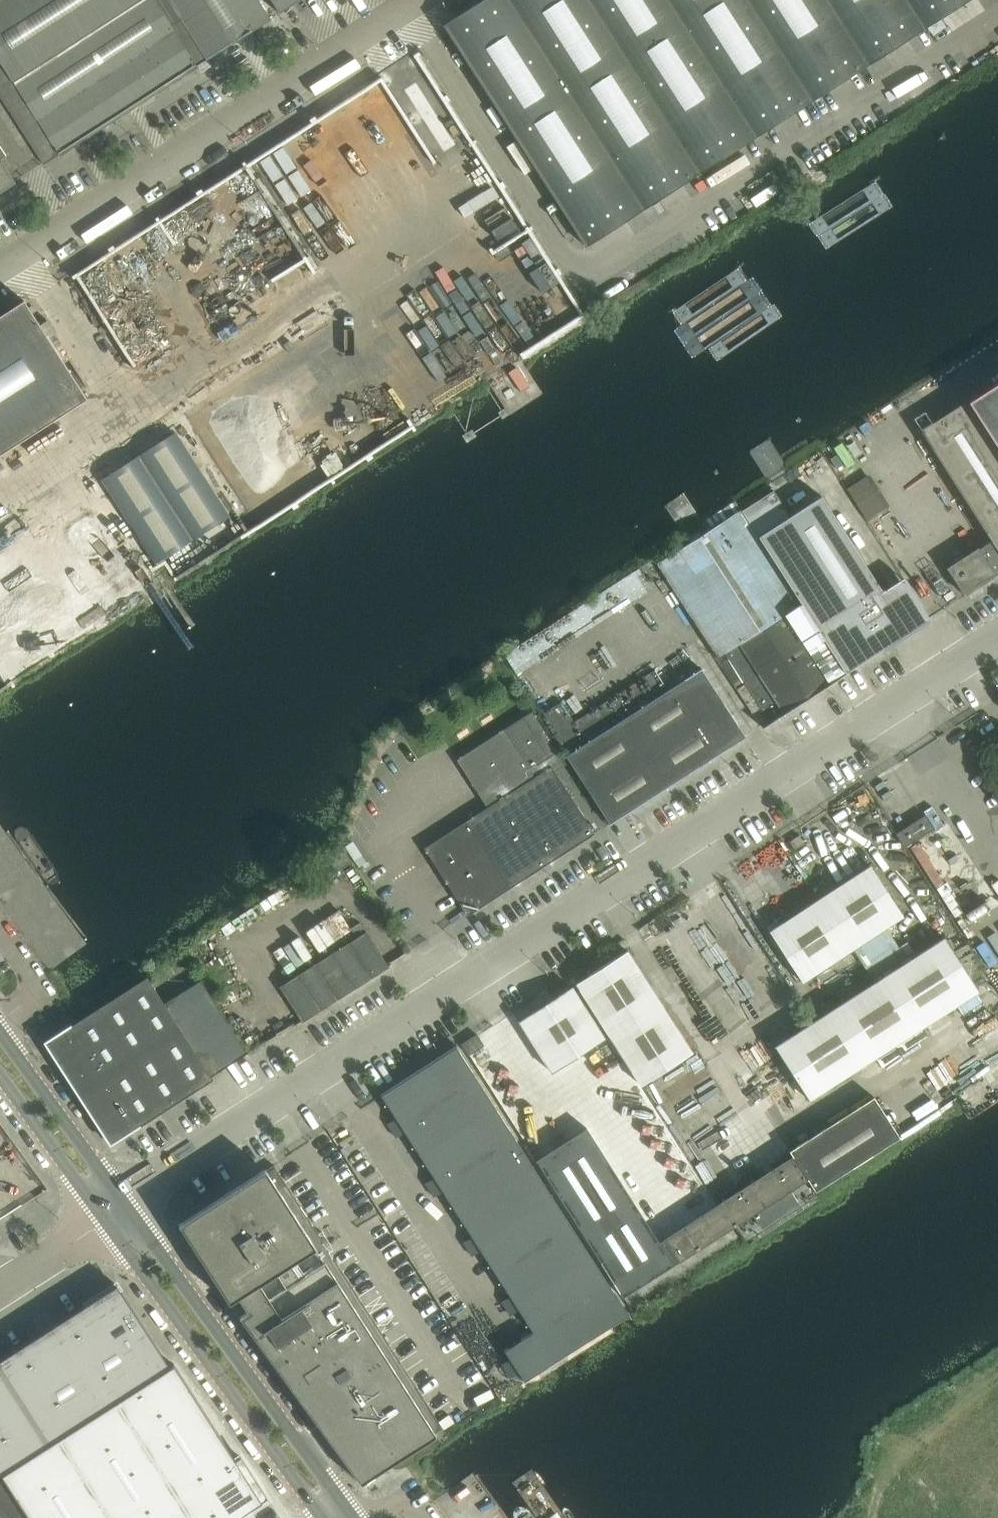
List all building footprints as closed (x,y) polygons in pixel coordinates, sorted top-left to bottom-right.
[(43,164),(60,154),(224,48),(269,20),(256,0),(0,0),(0,95),(43,164)] [(279,13),(300,0),(271,0),(279,13)] [(965,0),(483,0),(444,25),(585,245),(753,136),(965,0)] [(274,200),(407,122),(382,80),(142,220),(153,238),(157,235),(162,242),(171,237),(173,240),(244,199),(263,232),(260,233),(267,245),(292,230),(274,200)] [(452,144),(326,217),(389,325),(515,252),(452,144)] [(14,184),(16,183),(0,159),(6,155),(6,154),(5,155),(0,147),(0,193),(14,184)] [(87,399),(82,392),(23,302),(0,316),(0,455),(87,399)] [(997,428),(997,383),(977,396),(997,428)] [(968,402),(921,432),(960,492),(956,495),(950,485),(929,499),(956,539),(976,526),(963,506),(967,503),(992,541),(997,551),(997,448),(968,402)] [(182,429),(101,476),(153,567),(169,558),(177,573),(243,535),(182,429)] [(870,518),(892,504),(868,470),(847,484),(870,518)] [(883,592),(821,496),(808,505),(809,506),(795,515),(795,514),(790,517),(789,515),(788,516),(775,494),(776,494),(774,490),(742,511),(801,604),(845,672),(882,648),(891,638),(905,630),(905,631),(907,630),(928,616),(904,579),(883,592)] [(830,682),(786,614),(801,604),(742,511),(741,510),(736,502),(727,508),(726,507),(707,519),(713,528),(657,564),(717,658),(726,652),(770,721),(830,682)] [(992,541),(979,549),(994,572),(997,570),(997,551),(992,541)] [(994,572),(979,549),(978,548),(946,568),(963,594),(995,574),(994,572)] [(610,824),(746,737),(737,724),(730,722),(732,716),(716,690),(709,689),(710,682),(702,669),(566,756),(610,824)] [(595,834),(555,772),(552,767),(564,759),(532,711),(457,760),(488,808),(468,821),(511,888),(595,834)] [(926,815),(897,834),(905,847),(934,828),(926,815)] [(511,888),(468,821),(467,821),(425,848),(468,916),(511,888)] [(342,848),(323,860),(332,874),(351,862),(342,848)] [(886,927),(903,916),(870,865),(770,931),(802,980),(801,981),(823,1015),(773,1047),(807,1099),(979,991),(945,938),(916,956),(908,942),(900,947),(886,927)] [(281,987),(303,1021),(388,967),(367,932),(281,987)] [(576,983),(641,1085),(693,1052),(627,951),(576,983)] [(247,1053),(184,954),(148,976),(165,1002),(212,1075),(247,1053)] [(212,1075),(165,1002),(164,1003),(147,977),(45,1042),(111,1145),(213,1079),(211,1076),(212,1075)] [(518,1020),(552,1073),(606,1039),(572,986),(518,1020)] [(469,1055),(485,1045),(478,1034),(462,1044),(469,1055)] [(458,1047),(457,1046),(381,1095),(396,1118),(387,1124),(396,1138),(405,1132),(434,1178),(425,1183),(434,1197),(443,1191),(472,1237),(464,1242),(472,1256),(481,1250),(510,1296),(502,1301),(511,1315),(519,1310),(533,1332),(504,1350),(510,1359),(502,1364),(510,1378),(524,1382),(628,1315),(457,1048),(458,1047)] [(791,1156),(790,1157),(804,1180),(806,1179),(814,1192),(898,1137),(872,1096),(788,1151),(791,1156)] [(623,1297),(679,1261),(664,1238),(659,1242),(586,1128),(535,1160),(623,1297)] [(749,1184),(665,1238),(664,1238),(679,1261),(804,1180),(790,1157),(754,1181),(752,1178),(747,1181),(749,1184)] [(245,1182),(189,1218),(179,1224),(216,1281),(226,1296),(230,1303),(239,1297),(248,1312),(241,1318),(361,1483),(435,1435),(435,1434),(443,1429),(274,1165),(260,1174),(260,1173),(245,1182)] [(0,1361),(0,1474),(169,1366),(118,1286),(0,1361)] [(0,1474),(4,1481),(28,1517),(229,1517),(271,1491),(244,1449),(238,1453),(179,1360),(169,1366),(0,1474)] [(4,1481),(0,1483),(0,1517),(28,1517),(4,1481)]
